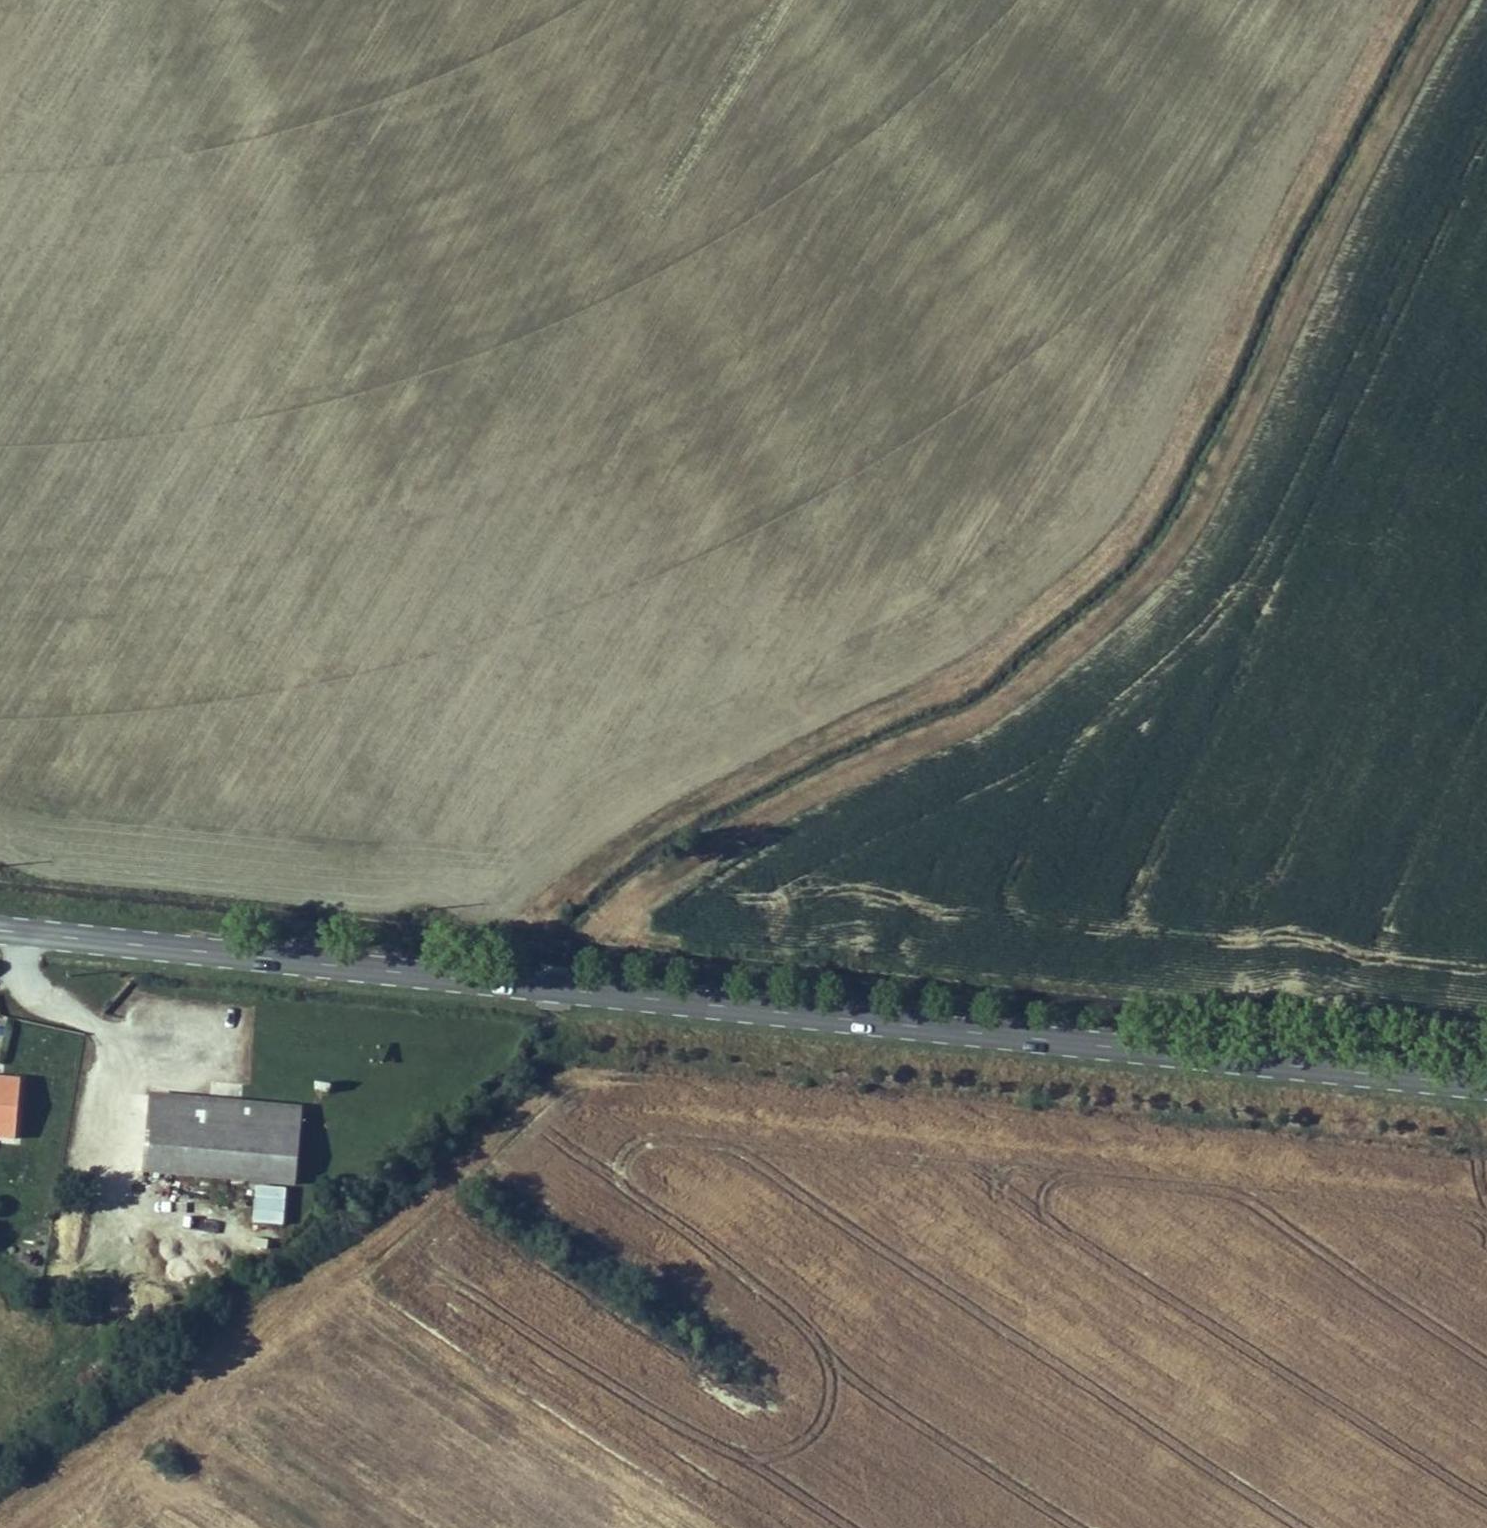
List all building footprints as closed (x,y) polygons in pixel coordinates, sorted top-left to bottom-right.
[(3,1080),(19,1082),(20,1073),(4,1071),(3,1080)] [(17,1121),(15,1132),(62,1137),(66,1107),(47,1105),(51,1076),(20,1073),(19,1082),(3,1080),(0,1080),(0,1119),(17,1121)] [(180,1091),(175,1162),(321,1176),(328,1105),(180,1091)] [(0,1119),(0,1130),(15,1132),(17,1121),(0,1119)]
